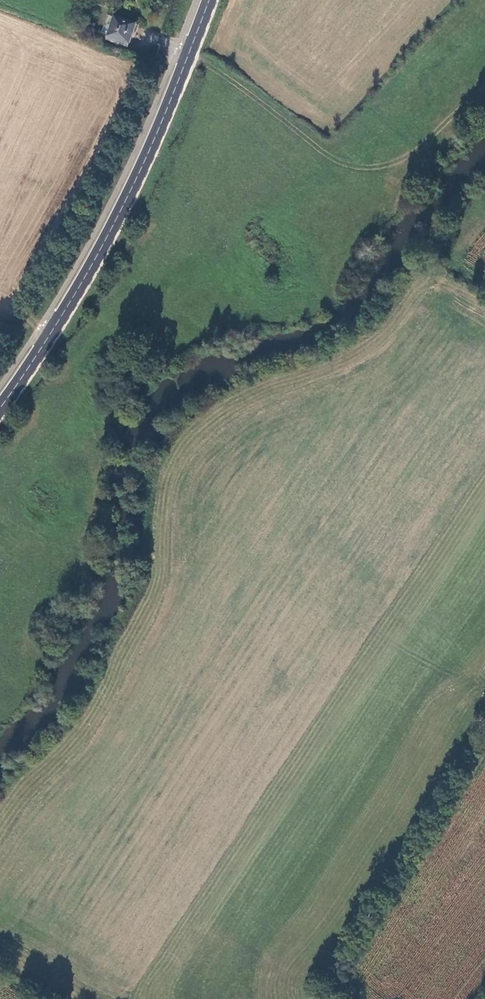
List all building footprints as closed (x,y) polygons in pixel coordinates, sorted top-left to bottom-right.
[(126,44),(105,37),(111,17),(104,16),(98,35),(103,36),(101,45),(123,52),(126,44)] [(126,44),(132,24),(111,17),(105,37),(126,44)]
